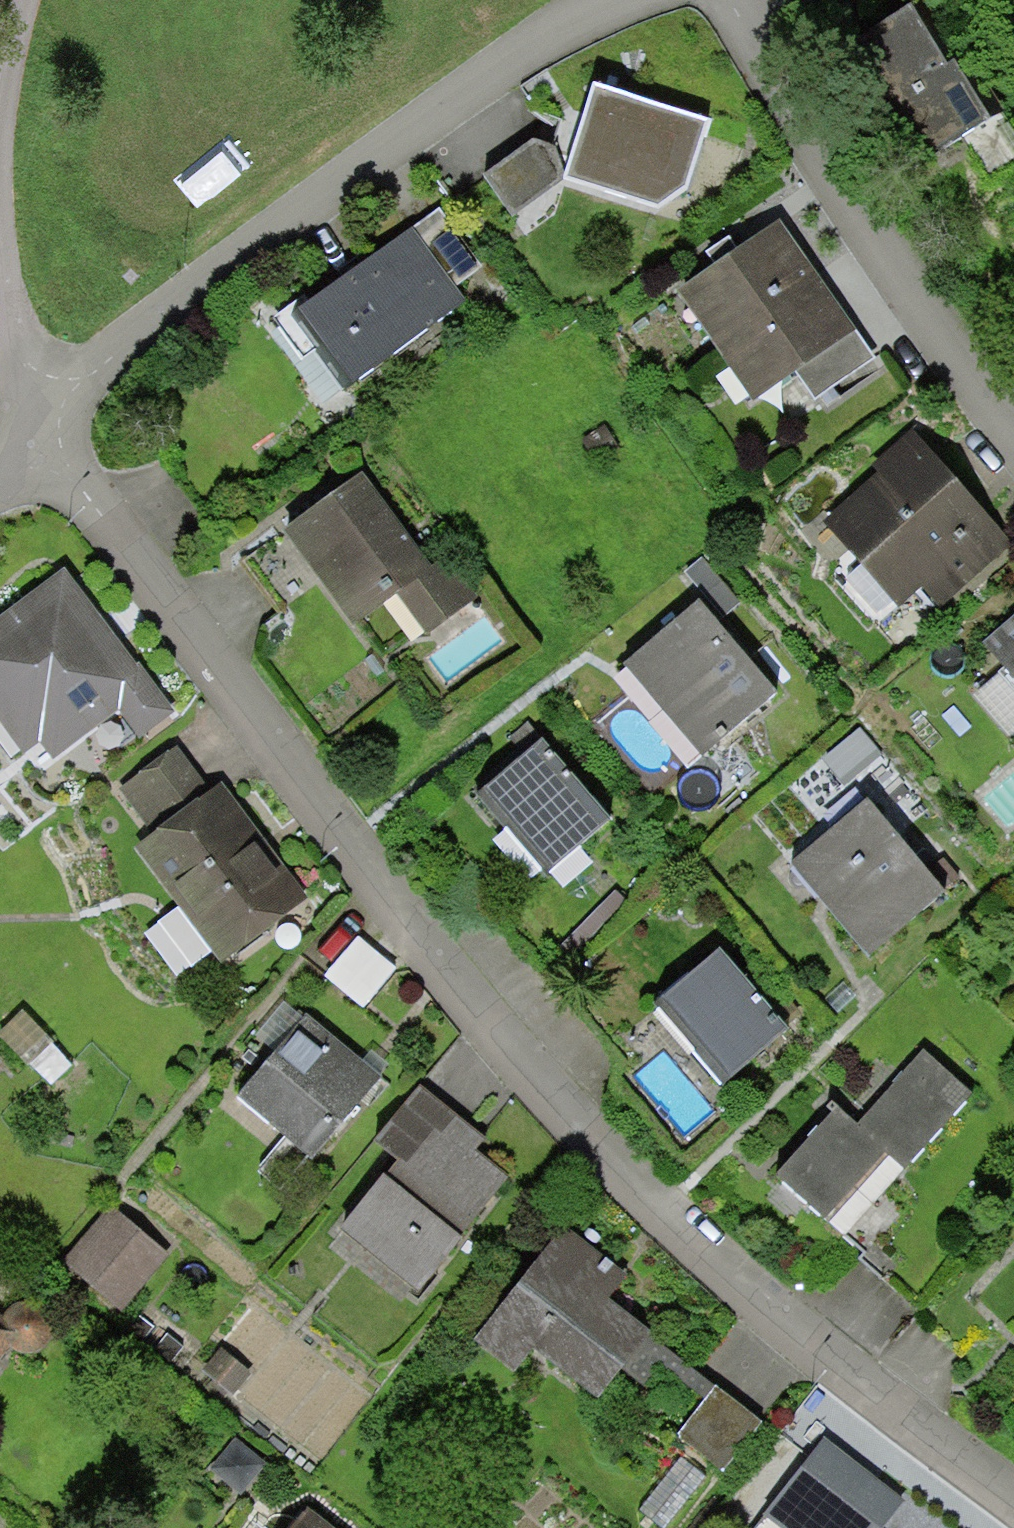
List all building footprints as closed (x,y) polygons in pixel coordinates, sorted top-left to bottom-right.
[(910,6),(852,43),(926,160),(992,119),(954,60),(947,65),(910,6)] [(659,209),(686,190),(711,121),(593,84),(570,155),(564,180),(659,209)] [(570,155),(534,140),(482,178),(513,217),(564,180),(570,155)] [(856,332),(781,219),(676,291),(753,401),(798,372),(856,332)] [(309,303),(292,316),(316,350),(345,390),(466,303),(412,229),(309,303)] [(292,316),(309,303),(304,295),(272,319),(276,325),(302,360),(316,350),(292,316)] [(302,360),(276,325),(266,332),(321,407),(345,390),(316,350),(302,360)] [(816,398),(874,358),(856,332),(798,372),(816,398)] [(939,609),(1012,544),(911,432),(872,467),(876,471),(821,521),(900,609),(921,589),(939,609)] [(431,564),(363,472),(282,532),(353,628),(397,596),(427,635),(479,596),(446,552),(431,564)] [(0,617),(0,723),(23,753),(25,752),(40,772),(119,712),(141,739),(177,712),(66,567),(0,617)] [(699,602),(624,666),(664,712),(702,756),(777,693),(699,602)] [(982,644),(1013,681),(1013,616),(982,644)] [(702,756),(664,712),(651,723),(687,767),(702,756)] [(542,739),(476,795),(546,877),(611,821),(542,739)] [(115,790),(149,836),(211,790),(178,745),(115,790)] [(223,781),(211,790),(149,836),(133,847),(178,908),(211,952),(220,964),(234,953),(236,955),(310,899),(223,781)] [(866,798),(797,855),(869,942),(938,885),(866,798)] [(191,966),(211,952),(178,908),(158,922),(191,966)] [(379,965),(343,934),(309,972),(346,1004),(379,965)] [(720,948),(655,1002),(723,1083),(788,1029),(720,948)] [(257,1036),(275,1051),(304,1018),(286,1003),(257,1036)] [(311,1160),(380,1077),(306,1015),(304,1018),(275,1051),(236,1098),(311,1160)] [(838,1107),(776,1176),(824,1218),(883,1151),(904,1170),(905,1170),(973,1094),(923,1049),(857,1124),(838,1107)] [(341,1232),(419,1294),(509,1177),(476,1152),(486,1140),(420,1088),(374,1142),(397,1160),(341,1232)] [(844,1236),(904,1170),(883,1151),(824,1218),(844,1236)] [(172,1255),(111,1204),(60,1263),(121,1315),(172,1255)] [(565,1229),(474,1340),(512,1371),(533,1345),(597,1397),(649,1333),(603,1295),(620,1274),(565,1229)] [(3,1318),(0,1316),(0,1362),(6,1355),(11,1348),(14,1351),(18,1353),(23,1354),(27,1354),(33,1353),(36,1352),(41,1349),(45,1347),(48,1343),(50,1340),(53,1336),(54,1331),(53,1327),(53,1323),(52,1319),(50,1315),(47,1311),(45,1308),(40,1304),(35,1302),(31,1301),(24,1302),(19,1302),(13,1305),(10,1310),(6,1313),(4,1315),(3,1316),(3,1318)] [(253,1373),(224,1348),(203,1372),(232,1397),(253,1373)] [(716,1388),(677,1435),(720,1470),(759,1422),(716,1388)] [(901,1501),(825,1440),(765,1515),(781,1527),(879,1527),(901,1501)] [(681,1457),(640,1510),(663,1527),(665,1527),(706,1476),(681,1457)] [(292,1527),(331,1527),(306,1509),(292,1527)]
